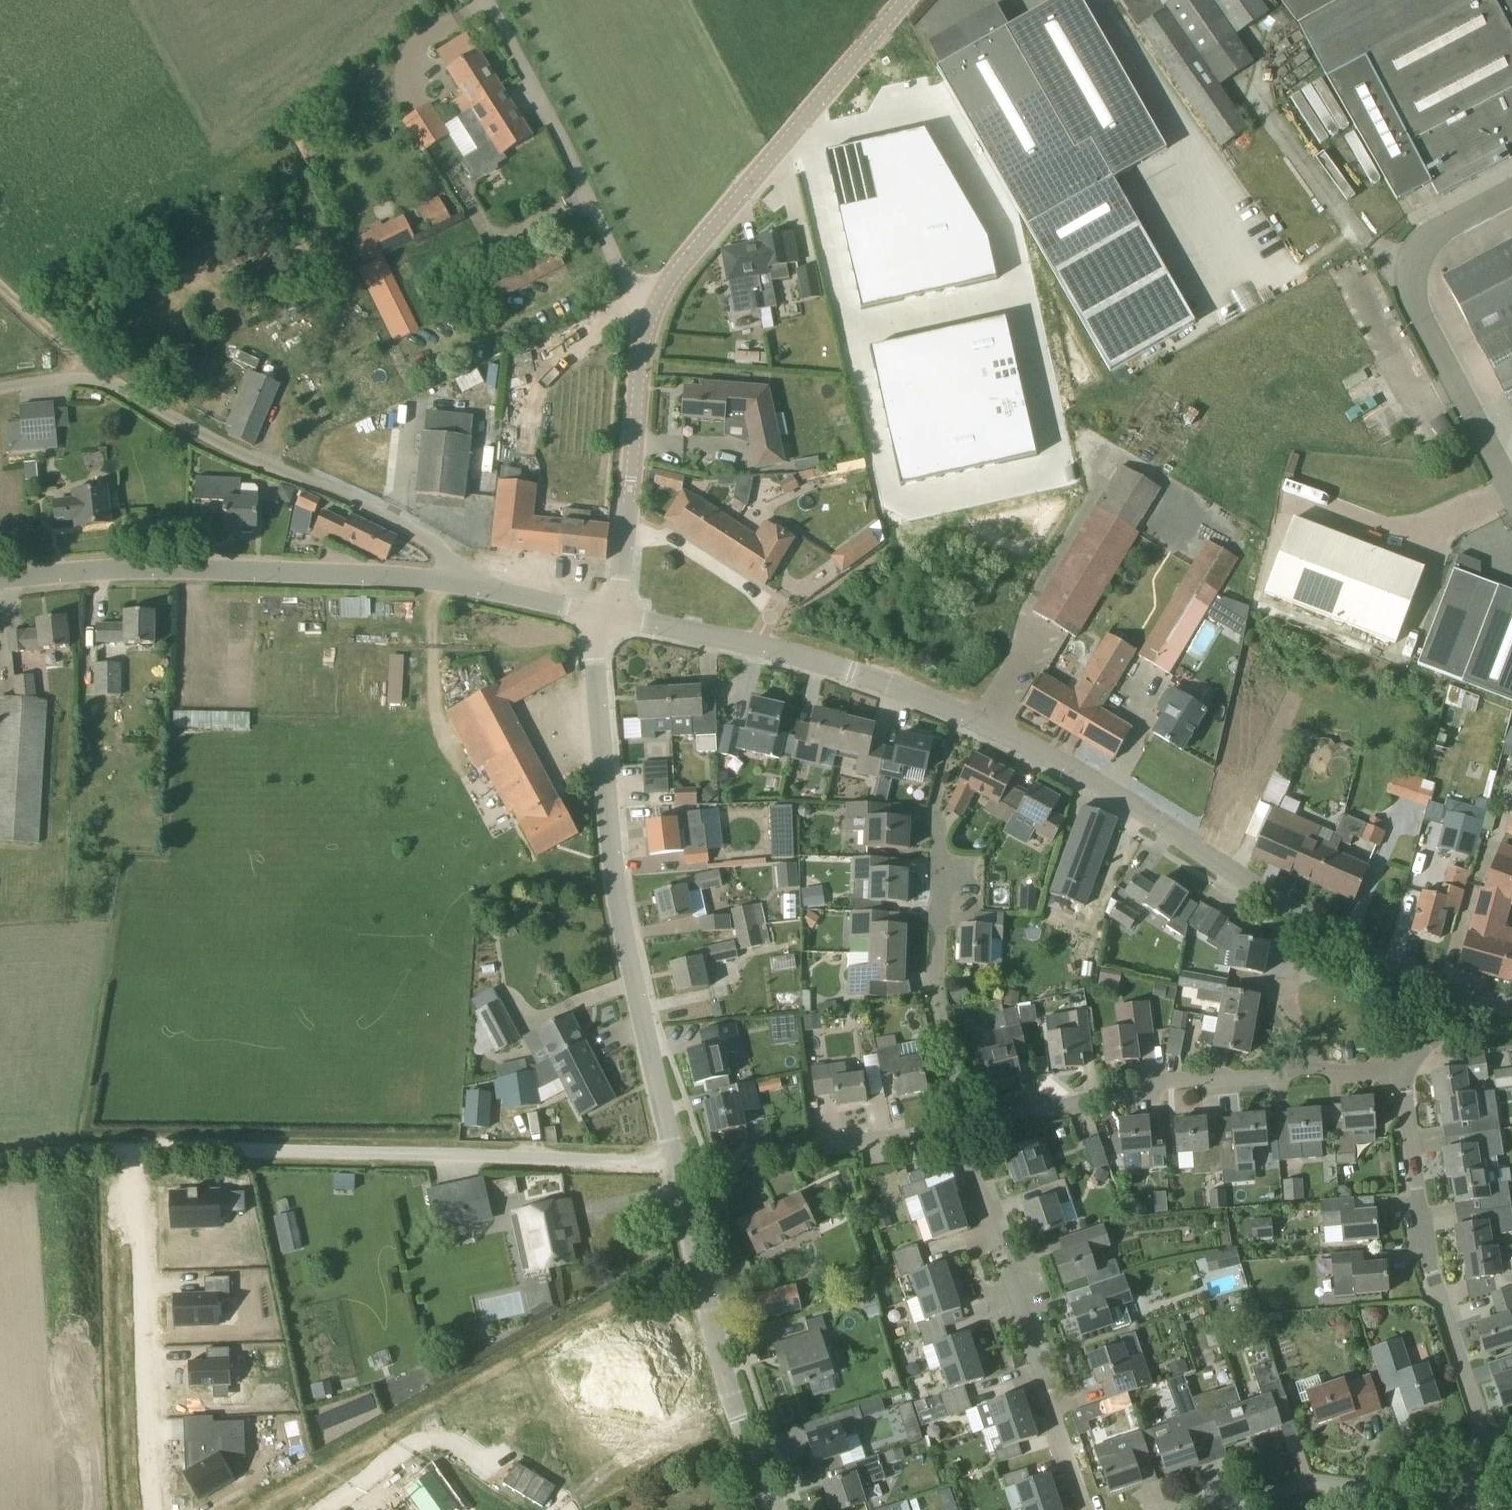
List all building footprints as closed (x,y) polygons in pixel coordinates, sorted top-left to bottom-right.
[(1139,224),(1114,179),(1166,148),(1082,0),(1054,0),(1006,27),(1003,29),(991,9),(960,27),(963,32),(951,39),(948,34),(932,43),(943,63),(937,67),(1054,273),(1139,224)] [(1237,135),(1248,127),(1219,85),(1254,61),(1235,34),(1268,11),(1260,0),(1172,0),(1165,5),(1168,8),(1165,10),(1159,0),(1118,0),(1138,29),(1139,28),(1221,146),(1237,135)] [(1299,25),(1344,0),(1281,0),(1299,25)] [(1355,0),(1344,0),(1299,25),(1326,77),(1397,201),(1431,183),(1438,195),(1509,157),(1504,146),(1511,142),(1511,0),(1496,0),(1495,0),(1355,0)] [(452,102),(460,115),(502,89),(466,33),(437,51),(448,68),(447,69),(464,95),(452,102)] [(502,89),(460,115),(458,116),(480,150),(463,161),(474,178),(482,173),(483,173),(486,174),(496,168),(496,164),(497,164),(505,158),(502,154),(532,135),(502,89)] [(423,152),(449,135),(430,103),(403,120),(423,152)] [(924,130),(826,152),(862,309),(997,278),(988,239),(975,242),(967,203),(954,206),(945,167),(933,169),(924,130)] [(417,209),(430,231),(452,218),(439,196),(417,209)] [(404,216),(371,232),(361,237),(373,262),(416,241),(404,216)] [(787,264),(797,263),(792,232),(785,233),(785,231),(758,236),(759,243),(760,243),(763,260),(756,261),(759,275),(771,273),(772,280),(789,277),(787,264)] [(1505,393),(1511,390),(1511,241),(1443,277),(1478,342),(1505,393)] [(552,242),(535,251),(466,288),(478,309),(564,263),(552,242)] [(760,243),(759,243),(723,250),(729,281),(759,275),(756,261),(763,260),(760,243)] [(394,342),(420,329),(384,258),(358,271),(394,342)] [(815,267),(796,270),(801,301),(820,298),(815,267)] [(748,295),(751,311),(765,308),(762,292),(748,295)] [(1006,318),(871,349),(902,486),(1037,456),(1006,318)] [(261,427),(280,384),(250,371),(235,406),(227,425),(233,427),(229,435),(253,446),(261,427)] [(683,417),(703,419),(725,421),(725,419),(746,421),(756,469),(784,463),(768,388),(700,382),(700,388),(686,387),(683,417)] [(56,441),(55,428),(69,427),(68,407),(53,408),(53,405),(21,407),(24,444),(56,441)] [(464,499),(471,437),(424,432),(417,493),(464,499)] [(1033,612),(1076,637),(1139,533),(1134,530),(1159,487),(1121,465),(1033,612)] [(649,482),(676,490),(681,476),(654,467),(649,482)] [(793,475),(779,482),(785,494),(799,487),(793,475)] [(747,507),(753,476),(718,477),(718,485),(737,485),(734,499),(747,507)] [(254,484),(241,484),(241,479),(196,477),(195,499),(226,500),(224,527),(240,527),(240,530),(242,533),(252,533),(254,531),(254,528),(256,528),(257,508),(258,499),(258,489),(257,487),(256,485),(254,484)] [(499,482),(493,546),(559,554),(607,559),(610,526),(590,524),(591,512),(564,509),(563,521),(531,518),(534,486),(499,482)] [(55,501),(57,521),(83,518),(83,525),(110,522),(107,488),(73,492),(74,499),(55,501)] [(303,492),(297,504),(315,512),(321,500),(303,492)] [(686,510),(675,527),(765,585),(794,539),(767,521),(757,536),(695,496),(692,502),(687,498),(682,507),(686,510)] [(330,534),(386,560),(397,537),(351,515),(348,522),(323,510),(312,534),(327,541),(330,534)] [(1424,568),(1293,518),(1265,593),(1395,643),(1424,568)] [(852,562),(870,548),(859,533),(840,547),(852,562)] [(1182,651),(1238,559),(1209,541),(1153,633),(1182,651)] [(1475,578),(1475,561),(1460,555),(1418,664),(1511,700),(1511,592),(1475,578)] [(364,597),(337,598),(338,616),(364,615),(364,597)] [(125,611),(125,627),(108,627),(108,624),(96,624),(96,642),(124,642),(124,643),(155,644),(155,611),(125,611)] [(25,631),(25,630),(9,632),(10,632),(12,653),(70,646),(66,616),(37,619),(39,630),(25,631)] [(1182,651),(1153,633),(1139,655),(1169,673),(1182,651)] [(1041,673),(1041,674),(1040,673),(1039,675),(1039,676),(1024,701),(1022,703),(1023,703),(1023,704),(1083,740),(1101,710),(1135,651),(1108,634),(1073,693),(1041,673)] [(385,654),(383,702),(400,702),(402,654),(385,654)] [(541,660),(553,681),(565,675),(554,654),(541,660)] [(116,735),(116,695),(120,695),(120,663),(79,663),(79,729),(96,729),(96,704),(104,704),(105,735),(116,735)] [(533,693),(521,671),(466,701),(467,702),(447,713),(478,768),(484,764),(510,813),(515,810),(522,823),(520,824),(537,855),(577,833),(508,706),(533,693)] [(47,701),(36,701),(34,674),(14,677),(16,700),(0,698),(0,841),(38,843),(47,701)] [(716,734),(716,711),(701,712),(700,687),(669,688),(671,719),(672,736),(716,734)] [(671,719),(669,688),(638,690),(641,739),(655,738),(654,720),(671,719)] [(1169,708),(1154,733),(1182,750),(1206,710),(1172,689),(1163,705),(1169,708)] [(778,732),(783,706),(753,699),(747,730),(727,725),(720,754),(737,757),(739,749),(780,758),(785,733),(778,732)] [(838,751),(845,718),(845,716),(815,709),(810,732),(797,730),(791,757),(820,764),(824,748),(838,751)] [(179,710),(178,726),(255,728),(255,712),(179,710)] [(1114,759),(1122,748),(1133,729),(1101,710),(1083,740),(1114,759)] [(879,777),(879,775),(886,747),(871,744),(875,725),(845,718),(838,751),(859,755),(855,772),(879,777)] [(886,747),(879,775),(901,780),(904,766),(925,771),(932,741),(901,734),(897,750),(886,747)] [(960,784),(946,811),(960,818),(969,800),(974,791),(998,803),(1014,773),(973,753),(958,783),(960,784)] [(643,763),(643,779),(667,778),(666,761),(643,763)] [(1417,802),(1427,805),(1429,806),(1437,782),(1423,778),(1417,802)] [(1010,808),(1003,822),(1010,826),(1006,833),(1025,843),(1029,836),(1032,830),(1053,842),(1065,819),(1052,812),(1060,798),(1033,783),(1029,792),(1018,812),(1010,808)] [(1476,796),(1474,806),(1487,809),(1489,800),(1476,796)] [(1474,806),(1448,799),(1446,809),(1447,811),(1438,846),(1464,854),(1473,818),(1484,821),(1487,809),(1474,806)] [(909,819),(889,819),(877,818),(878,804),(847,803),(846,830),(870,831),(870,847),(908,849),(909,819)] [(792,806),(771,806),(772,859),(793,858),(792,806)] [(1117,818),(1102,813),(1083,806),(1051,894),(1084,906),(1117,818)] [(1335,834),(1273,807),(1267,822),(1266,822),(1251,856),(1314,883),(1335,834)] [(646,823),(646,828),(647,836),(650,855),(685,851),(687,864),(709,861),(705,825),(702,825),(701,811),(675,814),(676,820),(646,823)] [(1335,834),(1314,883),(1354,900),(1369,867),(1335,852),(1340,841),(1349,845),(1353,836),(1378,846),(1384,832),(1378,829),(1382,821),(1370,816),(1367,824),(1344,814),(1335,834)] [(1496,855),(1484,888),(1480,887),(1458,967),(1511,982),(1511,930),(1504,928),(1511,900),(1511,860),(1497,854),(1496,855)] [(871,901),(885,902),(907,903),(908,871),(887,871),(887,859),(855,858),(854,881),(871,881),(871,901)] [(679,877),(679,880),(681,887),(655,893),(662,922),(693,916),(688,893),(722,886),(719,869),(679,877)] [(1171,922),(1174,915),(1187,923),(1198,905),(1186,898),(1188,894),(1185,893),(1187,890),(1177,884),(1176,887),(1162,878),(1156,887),(1136,875),(1125,892),(1145,905),(1171,922)] [(1423,892),(1417,912),(1412,931),(1439,939),(1446,912),(1458,915),(1465,891),(1444,885),(1441,896),(1423,892)] [(815,887),(801,890),(804,909),(819,906),(815,887)] [(1020,887),(1019,910),(1036,911),(1037,887),(1020,887)] [(1109,916),(1129,929),(1138,915),(1118,902),(1109,916)] [(760,905),(753,906),(733,910),(737,930),(764,924),(760,905)] [(1228,919),(1213,910),(1200,931),(1232,951),(1229,968),(1263,974),(1268,943),(1240,938),(1242,931),(1226,922),(1228,919)] [(851,911),(850,938),(868,939),(868,954),(905,955),(906,927),(900,927),(899,927),(880,926),(881,913),(888,914),(888,913),(885,912),(853,911),(851,911)] [(962,931),(961,964),(989,965),(990,938),(1002,939),(1002,914),(976,913),(975,926),(962,926),(962,930),(958,930),(958,931),(962,931)] [(699,917),(700,932),(731,930),(730,915),(699,917)] [(764,924),(737,930),(741,950),(761,946),(769,944),(768,943),(766,934),(764,924)] [(704,965),(723,960),(738,957),(735,941),(694,949),(696,958),(671,964),(677,994),(709,987),(704,965)] [(849,967),(848,995),(858,995),(878,996),(878,982),(904,983),(904,978),(905,955),(868,954),(867,968),(849,967)] [(1100,969),(1099,977),(1120,981),(1121,972),(1100,969)] [(1219,1018),(1254,1025),(1259,996),(1226,991),(1228,979),(1182,971),(1179,985),(1199,989),(1197,999),(1222,1004),(1219,1018)] [(951,991),(949,992),(953,997),(957,1003),(967,996),(960,985),(951,991)] [(1006,990),(1004,1004),(1018,1006),(1020,992),(1006,990)] [(1139,1059),(1136,1035),(1152,1033),(1148,1002),(1123,1006),(1126,1029),(1102,1032),(1106,1063),(1139,1059)] [(1002,1011),(1007,1029),(995,1032),(999,1049),(982,1053),(990,1084),(1020,1076),(1014,1053),(1026,1050),(1015,1008),(1002,1011)] [(524,1037),(538,1064),(550,1058),(550,1059),(585,1040),(570,1012),(524,1037)] [(1066,1015),(1046,1017),(1048,1035),(1053,1070),(1083,1066),(1081,1052),(1080,1043),(1091,1041),(1087,1012),(1066,1015)] [(477,1013),(474,1053),(484,1054),(496,1048),(497,1051),(520,1039),(511,1023),(489,1035),(477,1013)] [(820,1014),(803,1016),(805,1031),(822,1029),(820,1014)] [(799,1042),(796,1015),(768,1018),(772,1045),(799,1042)] [(1202,1031),(1200,1044),(1214,1046),(1214,1047),(1249,1053),(1254,1025),(1219,1018),(1216,1034),(1202,1031)] [(705,1048),(690,1052),(697,1083),(705,1081),(707,1092),(731,1086),(729,1076),(724,1054),(740,1051),(734,1024),(702,1031),(705,1048)] [(1170,1029),(1169,1034),(1165,1054),(1180,1057),(1185,1031),(1170,1029)] [(527,1073),(508,1077),(501,1079),(505,1110),(539,1104),(537,1089),(560,1077),(580,1117),(615,1099),(585,1040),(550,1059),(550,1058),(538,1064),(526,1070),(527,1073)] [(900,1045),(878,1049),(876,1050),(882,1076),(893,1074),(898,1097),(927,1091),(921,1057),(903,1061),(900,1045)] [(1487,1077),(1483,1053),(1452,1058),(1452,1059),(1455,1058),(1457,1069),(1432,1073),(1436,1099),(1468,1094),(1466,1080),(1487,1077)] [(816,1096),(836,1093),(838,1106),(866,1102),(863,1075),(846,1077),(844,1065),(813,1069),(816,1096)] [(1493,1070),(1496,1089),(1510,1087),(1511,1087),(1511,1067),(1493,1070)] [(743,1112),(759,1109),(753,1082),(727,1088),(729,1099),(705,1104),(711,1133),(746,1125),(743,1112)] [(467,1091),(465,1127),(489,1128),(492,1092),(467,1091)] [(1470,1122),(1472,1134),(1499,1129),(1495,1104),(1475,1107),(1473,1093),(1468,1094),(1436,1099),(1436,1100),(1441,1099),(1444,1120),(1442,1121),(1443,1122),(1444,1122),(1445,1126),(1470,1122)] [(1332,1124),(1335,1155),(1356,1153),(1354,1131),(1375,1130),(1372,1097),(1341,1100),(1344,1123),(1332,1124)] [(1301,1143),(1320,1141),(1322,1141),(1319,1110),(1288,1112),(1290,1132),(1277,1133),(1279,1160),(1302,1158),(1301,1143)] [(1234,1141),(1221,1142),(1224,1172),(1255,1169),(1253,1147),(1266,1146),(1264,1114),(1232,1116),(1233,1117),(1234,1136),(1234,1141)] [(1150,1142),(1148,1118),(1120,1120),(1122,1154),(1140,1152),(1141,1169),(1167,1166),(1165,1141),(1150,1142)] [(1224,1172),(1221,1142),(1207,1143),(1205,1119),(1175,1121),(1178,1153),(1192,1152),(1194,1174),(1224,1172)] [(1447,1177),(1453,1177),(1452,1176),(1492,1170),(1490,1155),(1503,1153),(1499,1129),(1472,1134),(1473,1145),(1443,1150),(1447,1177)] [(1083,1141),(1092,1169),(1108,1164),(1098,1136),(1083,1141)] [(1045,1171),(1035,1142),(1005,1152),(1015,1182),(1036,1176),(1040,1187),(1059,1180),(1055,1168),(1045,1171)] [(1483,1211),(1511,1206),(1507,1181),(1499,1182),(1497,1169),(1492,1170),(1452,1176),(1453,1177),(1456,1198),(1454,1198),(1454,1199),(1456,1199),(1457,1203),(1481,1199),(1483,1211)] [(922,1170),(908,1174),(912,1185),(925,1180),(922,1170)] [(1065,1178),(1059,1180),(1040,1187),(1044,1199),(1023,1206),(1033,1236),(1065,1226),(1058,1206),(1073,1201),(1065,1178)] [(506,1197),(518,1194),(515,1179),(493,1183),(495,1193),(505,1191),(506,1197)] [(1302,1179),(1283,1180),(1285,1200),(1303,1199),(1302,1179)] [(489,1219),(481,1180),(429,1192),(438,1230),(489,1219)] [(901,1188),(905,1199),(918,1195),(925,1217),(960,1206),(952,1183),(929,1191),(925,1180),(912,1185),(901,1188)] [(1007,1199),(1011,1207),(1039,1194),(1035,1186),(1007,1199)] [(1225,1206),(1224,1189),(1209,1190),(1210,1207),(1225,1206)] [(219,1191),(171,1192),(172,1228),(220,1227),(220,1213),(246,1212),(245,1191),(219,1192),(219,1191)] [(757,1255),(816,1225),(800,1193),(741,1222),(757,1255)] [(1325,1243),(1331,1242),(1331,1244),(1377,1239),(1375,1210),(1354,1212),(1353,1198),(1321,1201),(1325,1243)] [(568,1201),(526,1211),(539,1270),(573,1262),(568,1244),(572,1243),(570,1234),(576,1233),(568,1201)] [(967,1229),(960,1206),(925,1217),(933,1240),(967,1229)] [(1464,1254),(1491,1249),(1489,1235),(1511,1231),(1511,1214),(1511,1206),(1483,1211),(1485,1222),(1455,1227),(1459,1254),(1464,1254)] [(295,1212),(274,1216),(277,1230),(297,1226),(295,1212)] [(1252,1240),(1273,1238),(1271,1218),(1250,1220),(1252,1240)] [(1090,1285),(1121,1275),(1115,1259),(1107,1262),(1102,1249),(1111,1246),(1103,1224),(1059,1239),(1063,1252),(1054,1255),(1064,1283),(1086,1275),(1090,1285)] [(893,1253),(897,1265),(921,1257),(917,1245),(893,1253)] [(1235,1247),(1216,1252),(1220,1270),(1240,1265),(1235,1247)] [(1495,1292),(1511,1286),(1511,1260),(1499,1262),(1497,1248),(1491,1249),(1464,1254),(1467,1275),(1465,1275),(1465,1276),(1467,1276),(1468,1280),(1492,1276),(1495,1292)] [(1361,1252),(1331,1254),(1333,1279),(1353,1277),(1354,1294),(1388,1292),(1385,1262),(1362,1264),(1361,1252)] [(925,1269),(921,1257),(897,1265),(900,1277),(909,1274),(917,1297),(961,1283),(959,1276),(950,1279),(945,1262),(925,1269)] [(1121,1275),(1090,1285),(1095,1299),(1071,1306),(1081,1335),(1113,1325),(1114,1329),(1130,1324),(1123,1304),(1132,1301),(1123,1274),(1121,1275)] [(205,1294),(175,1296),(175,1326),(218,1325),(218,1296),(230,1295),(229,1277),(204,1278),(205,1294)] [(963,1289),(961,1283),(917,1297),(910,1300),(906,1302),(914,1324),(917,1323),(921,1335),(944,1327),(940,1316),(960,1309),(955,1292),(963,1289)] [(802,1309),(796,1284),(747,1296),(753,1321),(802,1309)] [(532,1311),(538,1321),(559,1309),(554,1285),(543,1287),(546,1303),(532,1311)] [(1477,1325),(1486,1353),(1511,1344),(1511,1325),(1510,1320),(1511,1320),(1511,1286),(1495,1292),(1491,1293),(1499,1317),(1477,1325)] [(873,1293),(864,1295),(865,1308),(870,1317),(880,1314),(873,1293)] [(924,1347),(933,1344),(941,1367),(985,1352),(982,1346),(974,1349),(968,1332),(948,1339),(944,1327),(921,1335),(924,1347)] [(774,1346),(782,1370),(783,1371),(790,1369),(796,1387),(833,1375),(819,1331),(774,1346)] [(1397,1379),(1400,1388),(1408,1412),(1439,1401),(1427,1365),(1412,1370),(1402,1339),(1371,1349),(1382,1383),(1385,1393),(1386,1392),(1383,1383),(1397,1379)] [(1142,1354),(1138,1356),(1128,1359),(1124,1345),(1088,1356),(1097,1383),(1101,1381),(1107,1400),(1126,1393),(1152,1384),(1142,1354)] [(207,1360),(189,1361),(189,1363),(190,1363),(191,1386),(189,1386),(189,1388),(232,1386),(231,1385),(230,1385),(229,1361),(231,1361),(231,1360),(229,1360),(229,1348),(207,1349),(207,1360)] [(987,1359),(985,1352),(941,1367),(941,1368),(932,1371),(943,1404),(967,1396),(964,1385),(984,1379),(978,1362),(987,1359)] [(1184,1360),(1169,1364),(1173,1377),(1188,1372),(1184,1360)] [(1262,1398),(1242,1404),(1252,1435),(1280,1426),(1277,1417),(1291,1412),(1273,1361),(1252,1369),(1262,1398)] [(1504,1408),(1511,1405),(1511,1372),(1494,1378),(1504,1408)] [(1175,1377),(1172,1378),(1179,1399),(1191,1395),(1189,1390),(1184,1374),(1175,1377)] [(1301,1403),(1309,1400),(1318,1424),(1349,1414),(1351,1420),(1380,1410),(1369,1375),(1345,1383),(1344,1379),(1322,1387),(1318,1376),(1295,1383),(1301,1403)] [(1197,1410),(1207,1440),(1220,1436),(1223,1445),(1252,1435),(1242,1404),(1227,1410),(1221,1393),(1214,1390),(1192,1397),(1197,1410)] [(996,1425),(1030,1414),(1022,1392),(976,1407),(983,1430),(996,1425)] [(967,1396),(943,1404),(947,1416),(971,1408),(967,1396)] [(1106,1414),(1105,1412),(1102,1402),(1071,1412),(1079,1434),(1091,1430),(1087,1420),(1106,1414)] [(829,1470),(844,1465),(841,1455),(850,1452),(846,1439),(861,1434),(857,1421),(853,1408),(826,1417),(829,1428),(806,1436),(816,1463),(826,1460),(829,1470)] [(1149,1459),(1151,1459),(1161,1455),(1167,1473),(1197,1463),(1190,1443),(1205,1438),(1206,1441),(1207,1440),(1197,1410),(1166,1420),(1171,1436),(1157,1441),(1152,1428),(1141,1432),(1149,1459)] [(1037,1437),(1030,1414),(996,1425),(1003,1448),(994,1451),(998,1463),(1022,1455),(1018,1443),(1037,1437)] [(187,1471),(184,1473),(199,1500),(233,1480),(226,1468),(231,1466),(223,1451),(223,1440),(243,1440),(242,1421),(212,1422),(213,1439),(186,1440),(187,1471)] [(918,1424),(905,1428),(909,1444),(923,1439),(918,1424)] [(1097,1446),(1097,1447),(1102,1461),(1101,1462),(1111,1492),(1141,1482),(1135,1463),(1148,1458),(1149,1462),(1150,1462),(1149,1459),(1141,1432),(1141,1431),(1097,1446)] [(844,1465),(848,1476),(824,1484),(833,1509),(842,1509),(865,1503),(860,1486),(885,1478),(878,1454),(844,1465)] [(516,1462),(503,1483),(543,1507),(556,1486),(516,1462)] [(1049,1473),(1029,1480),(1026,1469),(1003,1476),(1007,1488),(1016,1485),(1023,1507),(1057,1496),(1049,1473)] [(406,1490),(420,1509),(453,1509),(455,1509),(429,1473),(406,1490)] [(943,1509),(958,1509),(950,1488),(937,1493),(943,1509)] [(1057,1496),(1023,1507),(1024,1509),(1062,1509),(1057,1496)]
